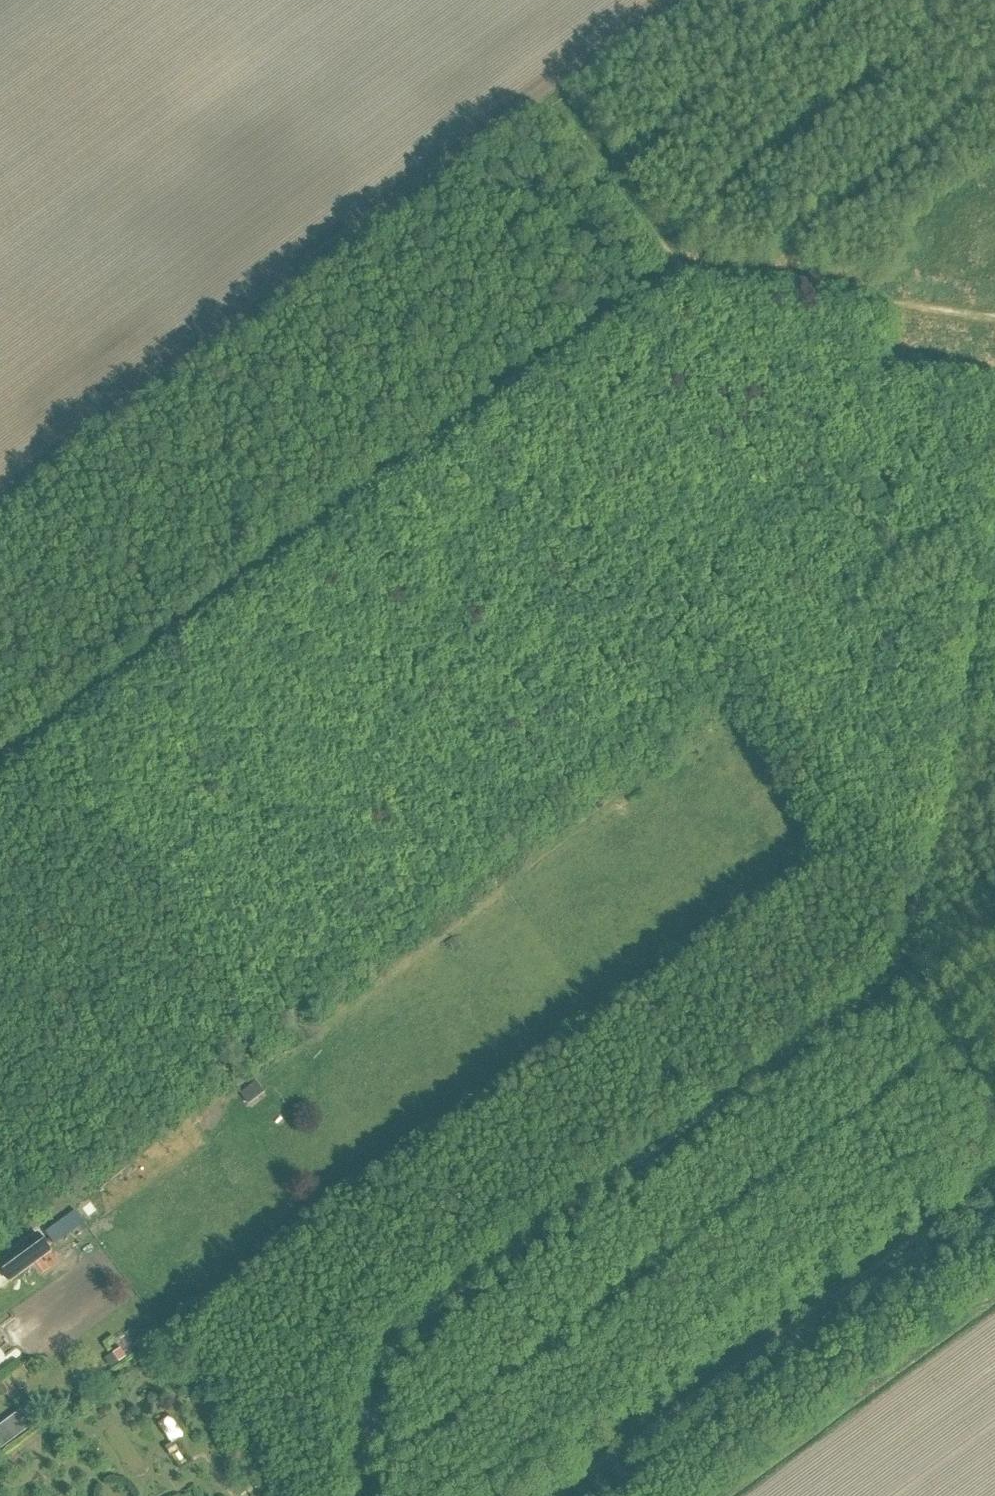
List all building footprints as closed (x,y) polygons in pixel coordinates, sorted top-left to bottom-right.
[(85,1223),(77,1212),(46,1234),(54,1245),(85,1223)] [(0,1263),(0,1269),(11,1283),(51,1254),(38,1235),(0,1263)] [(31,1321),(23,1327),(29,1335),(37,1329),(31,1321)] [(128,1357),(155,1342),(143,1322),(104,1345),(109,1354),(122,1346),(128,1357)] [(120,1350),(113,1355),(119,1363),(126,1359),(120,1350)] [(31,1426),(21,1413),(6,1424),(16,1437),(31,1426)] [(171,1417),(159,1424),(172,1444),(184,1436),(171,1417)]
